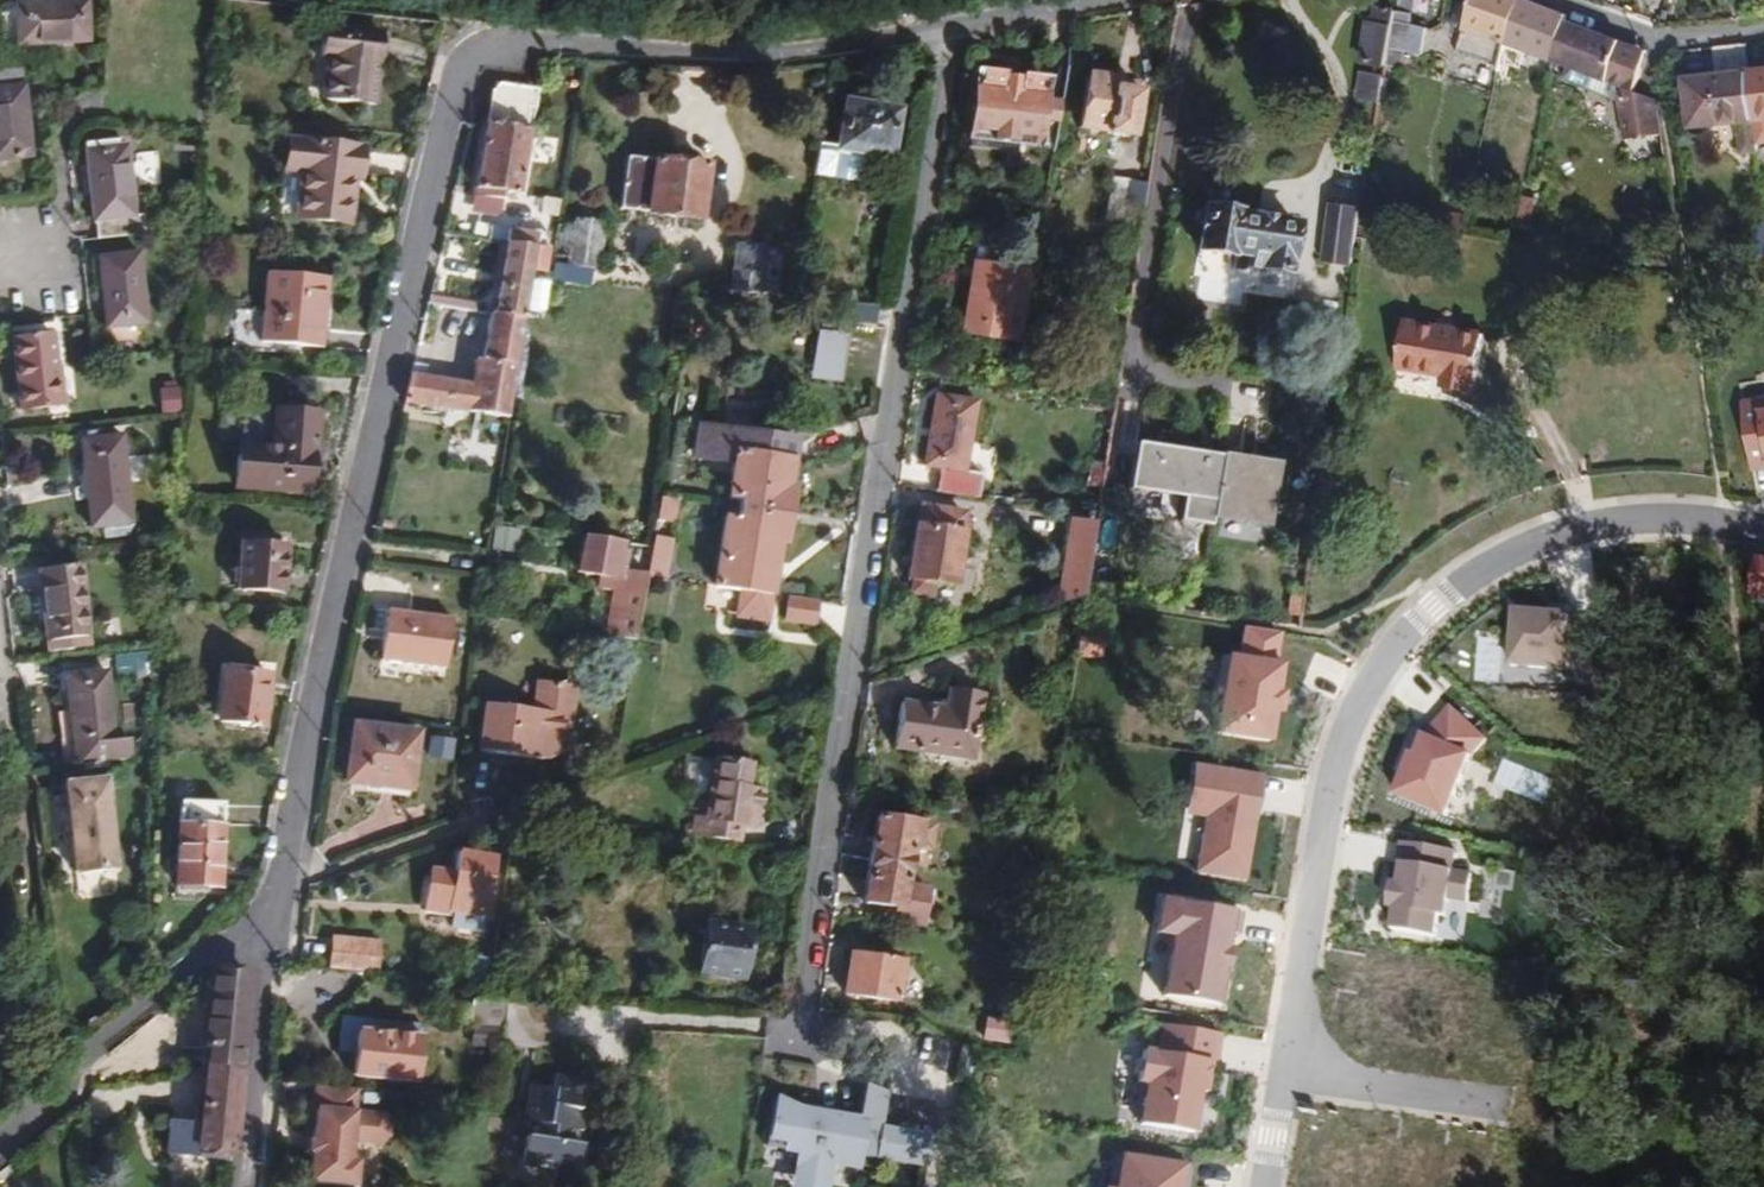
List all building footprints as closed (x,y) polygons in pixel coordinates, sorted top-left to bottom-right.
[(1398,12),(1395,26),(1411,29),(1416,0),(1400,0),(1398,12)] [(1456,56),(1500,70),(1501,65),(1501,63),(1505,46),(1521,0),(1473,0),(1456,56)] [(1530,0),(1521,0),(1505,46),(1501,63),(1511,66),(1516,50),(1526,54),(1550,63),(1565,20),(1567,16),(1530,0)] [(0,14),(0,65),(36,63),(35,46),(88,42),(86,2),(15,6),(15,13),(0,14)] [(1388,67),(1395,26),(1398,12),(1378,9),(1375,26),(1369,25),(1362,62),(1388,67)] [(1646,51),(1565,20),(1550,63),(1565,68),(1560,82),(1585,91),(1590,78),(1614,87),(1623,141),(1662,135),(1656,99),(1635,92),(1646,51)] [(1424,31),(1411,29),(1395,26),(1388,67),(1401,69),(1405,50),(1420,53),(1424,31)] [(383,36),(321,29),(318,58),(327,60),(322,102),(374,108),(383,36)] [(1745,43),(1713,47),(1716,76),(1683,80),(1689,129),(1735,124),(1738,154),(1757,152),(1756,144),(1748,72),(1745,43)] [(1516,50),(1511,66),(1521,70),(1526,54),(1516,50)] [(0,71),(0,161),(30,158),(20,69),(0,71)] [(1748,72),(1756,144),(1763,143),(1763,70),(1748,72)] [(1381,102),(1385,79),(1363,75),(1360,98),(1381,102)] [(1114,95),(1115,87),(1115,85),(1109,85),(1110,81),(1106,78),(1096,77),(1091,79),(1091,83),(1084,82),(1078,132),(1104,135),(1104,137),(1129,139),(1133,97),(1114,95)] [(974,79),(968,139),(1036,146),(1042,86),(974,79)] [(535,92),(532,91),(496,86),(490,93),(473,197),(512,204),(513,195),(520,196),(529,130),(535,92)] [(1135,89),(1115,87),(1114,95),(1133,97),(1135,89)] [(891,116),(842,107),(835,151),(884,159),(891,116)] [(362,150),(287,142),(284,171),(301,173),(297,219),(349,223),(353,178),(359,179),(362,150)] [(117,147),(85,152),(94,222),(95,222),(97,239),(147,234),(144,215),(133,216),(125,153),(118,154),(117,147)] [(655,161),(626,156),(617,207),(646,212),(646,213),(697,221),(706,168),(655,160),(655,161)] [(1142,213),(1146,185),(1112,179),(1107,214),(1122,216),(1123,210),(1142,213)] [(524,197),(520,196),(513,195),(512,204),(508,227),(520,229),(524,197)] [(1523,197),(1517,227),(1529,230),(1536,199),(1523,197)] [(1354,265),(1361,217),(1361,211),(1335,207),(1327,261),(1354,265)] [(1204,210),(1198,250),(1229,256),(1229,254),(1252,257),(1250,268),(1288,274),(1296,227),(1235,217),(1236,216),(1204,210)] [(572,228),(568,265),(598,269),(603,224),(573,220),(572,228)] [(1749,258),(1763,257),(1763,224),(1746,226),(1749,258)] [(557,226),(553,263),(568,265),(572,228),(557,226)] [(499,243),(505,244),(507,229),(493,227),(490,241),(499,243)] [(505,244),(534,248),(536,234),(507,228),(507,229),(505,244)] [(534,248),(531,270),(543,272),(548,232),(536,230),(536,234),(534,248)] [(979,281),(972,280),(964,334),(1006,341),(1016,271),(987,267),(990,247),(957,241),(954,262),(974,265),(981,266),(979,281)] [(492,284),(498,286),(505,244),(499,243),(492,284)] [(529,287),(531,273),(531,270),(534,248),(505,244),(498,286),(493,315),(524,319),(529,287)] [(726,290),(768,296),(775,257),(776,251),(734,244),(726,290)] [(137,254),(98,258),(106,329),(145,325),(137,254)] [(766,310),(788,313),(791,294),(794,276),(796,261),(775,257),(768,296),(767,303),(766,310)] [(974,265),(972,280),(979,281),(981,266),(974,265)] [(327,280),(267,274),(261,343),(321,348),(327,280)] [(794,276),(791,294),(804,296),(807,278),(794,276)] [(737,305),(766,310),(767,303),(738,298),(737,305)] [(842,302),(839,321),(873,326),(876,307),(842,302)] [(509,419),(524,319),(493,315),(489,314),(489,315),(482,360),(475,359),(471,386),(425,379),(428,366),(415,364),(412,377),(406,403),(509,419)] [(708,322),(693,320),(690,338),(705,340),(708,322)] [(1484,336),(1404,322),(1397,369),(1443,377),(1441,389),(1471,394),(1473,382),(1476,382),(1484,336)] [(52,336),(12,340),(20,411),(60,407),(52,336)] [(856,356),(827,351),(819,395),(848,400),(856,356)] [(178,387),(158,390),(160,415),(181,413),(178,387)] [(940,469),(965,473),(976,402),(935,396),(923,466),(940,469)] [(1735,401),(1746,476),(1763,472),(1763,396),(1735,401)] [(278,413),(276,436),(275,451),(243,448),(239,448),(236,487),(307,492),(310,454),(313,454),(315,416),(278,413)] [(697,445),(791,460),(794,440),(738,431),(700,426),(697,445)] [(275,451),(276,436),(245,433),(243,448),(275,451)] [(121,435),(81,440),(91,529),(131,525),(121,435)] [(787,488),(791,460),(697,445),(695,458),(733,464),(728,498),(738,499),(741,502),(741,504),(789,511),(793,489),(787,488)] [(1287,466),(1138,448),(1127,516),(1220,528),(1221,518),(1277,526),(1287,466)] [(940,469),(936,492),(980,500),(981,497),(984,476),(965,473),(940,469)] [(788,521),(789,511),(741,504),(740,512),(788,521)] [(907,579),(913,580),(935,583),(957,586),(965,534),(962,533),(965,514),(921,508),(918,527),(915,526),(907,579)] [(784,543),(788,521),(740,512),(739,514),(736,517),(725,515),(714,585),(771,594),(779,543),(784,543)] [(1064,603),(1085,598),(1096,524),(1071,521),(1067,549),(1073,550),(1064,603)] [(523,536),(501,532),(498,551),(520,554),(523,536)] [(239,533),(239,543),(270,545),(271,535),(239,533)] [(645,577),(645,574),(622,570),(624,560),(618,559),(621,542),(584,536),(579,572),(605,576),(602,589),(615,590),(607,637),(634,641),(645,577)] [(270,545),(239,543),(235,591),(285,595),(288,546),(270,545)] [(669,549),(651,546),(646,576),(664,580),(669,549)] [(1758,561),(1753,594),(1763,595),(1763,561),(1758,561)] [(79,639),(88,638),(80,570),(40,574),(49,653),(73,650),(72,645),(80,645),(79,639)] [(935,583),(913,580),(911,595),(933,598),(935,583)] [(819,604),(787,600),(785,619),(816,624),(819,604)] [(452,620),(387,609),(379,659),(444,670),(452,620)] [(1103,636),(1079,632),(1076,656),(1100,659),(1103,636)] [(89,648),(88,638),(79,639),(80,645),(72,645),(73,650),(89,648)] [(150,652),(115,657),(119,682),(152,678),(150,652)] [(271,676),(224,670),(217,721),(264,727),(271,676)] [(106,672),(66,676),(76,766),(131,760),(128,740),(113,742),(106,672)] [(533,711),(485,705),(479,752),(543,760),(566,749),(574,688),(537,683),(533,711)] [(944,708),(901,703),(894,749),(971,762),(974,743),(984,744),(985,733),(976,731),(982,694),(947,689),(944,708)] [(418,734),(354,726),(347,783),(410,791),(418,734)] [(1479,730),(1447,828),(1482,839),(1514,742),(1479,730)] [(455,746),(439,744),(436,759),(453,762),(455,746)] [(692,801),(708,803),(714,762),(685,757),(680,792),(692,794),(692,801)] [(706,819),(743,826),(751,827),(754,809),(761,810),(764,792),(749,789),(752,766),(737,763),(738,759),(732,758),(731,762),(715,760),(714,762),(708,803),(706,819)] [(104,780),(65,784),(75,874),(115,869),(104,780)] [(754,809),(751,827),(759,828),(761,810),(754,809)] [(689,835),(740,844),(743,826),(706,819),(693,816),(689,835)] [(910,849),(930,852),(934,827),(878,818),(871,860),(908,866),(910,849)] [(224,829),(177,826),(174,888),(220,890),(224,829)] [(908,866),(928,869),(930,852),(910,849),(908,866)] [(485,916),(486,913),(492,878),(495,859),(459,852),(456,873),(431,869),(424,911),(442,913),(445,911),(445,907),(450,908),(449,911),(479,915),(485,916)] [(901,909),(908,866),(871,860),(864,903),(901,909)] [(486,913),(501,916),(507,881),(492,878),(486,913)] [(476,933),(479,915),(449,911),(447,929),(476,933)] [(699,963),(747,969),(751,935),(703,929),(699,963)] [(379,943),(333,938),(330,967),(376,972),(379,943)] [(902,961),(851,953),(845,994),(896,1001),(902,961)] [(745,982),(747,969),(699,963),(698,976),(745,982)] [(204,1049),(203,1061),(239,1065),(249,971),(212,968),(201,1049),(204,1049)] [(565,1001),(565,994),(544,993),(544,1000),(565,1001)] [(471,1024),(506,1025),(504,1039),(523,1039),(529,1004),(510,1003),(509,1005),(471,1003),(471,1024)] [(344,1019),(340,1054),(355,1055),(357,1033),(391,1037),(393,1024),(344,1019)] [(1012,1024),(986,1021),(984,1040),(1010,1043),(1012,1024)] [(424,1028),(393,1024),(391,1037),(357,1033),(355,1055),(352,1077),(417,1084),(424,1028)] [(1203,1065),(1137,1056),(1126,1134),(1191,1144),(1203,1065)] [(239,1065),(203,1061),(197,1123),(167,1120),(164,1154),(229,1159),(239,1065)] [(935,1105),(958,1108),(961,1084),(940,1071),(935,1105)] [(584,1081),(554,1077),(552,1091),(527,1087),(521,1124),(530,1126),(527,1140),(525,1139),(520,1169),(555,1173),(553,1183),(574,1186),(580,1147),(573,1146),(575,1132),(582,1133),(586,1113),(579,1112),(584,1081)] [(885,1094),(863,1081),(857,1116),(817,1110),(816,1114),(797,1111),(798,1107),(774,1100),(766,1146),(798,1151),(795,1171),(829,1177),(832,1162),(859,1166),(861,1157),(875,1159),(925,1167),(930,1135),(880,1127),(885,1094)] [(359,1091),(315,1088),(308,1186),(359,1186),(361,1148),(385,1150),(387,1114),(357,1112),(359,1091)] [(875,1159),(861,1157),(859,1166),(873,1168),(875,1159)] [(1176,1172),(1114,1162),(1110,1186),(1174,1186),(1176,1172)] [(795,1171),(792,1186),(827,1186),(829,1177),(795,1171)]
